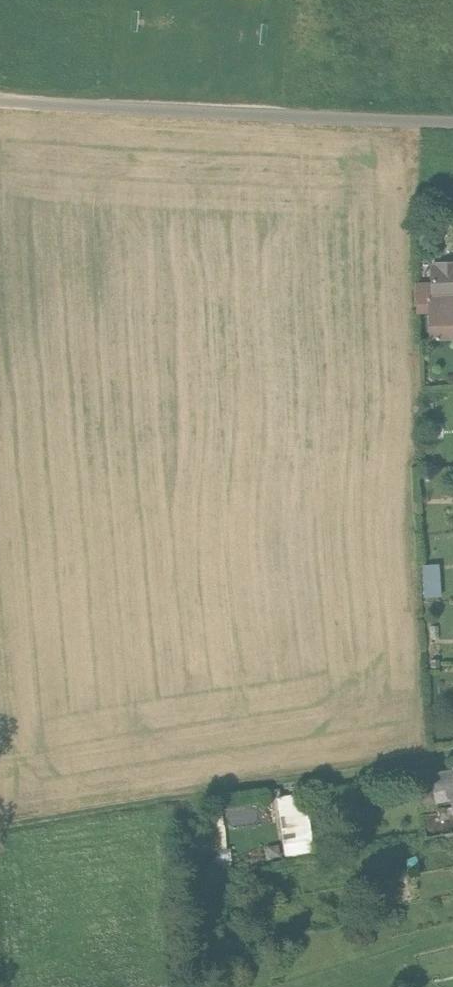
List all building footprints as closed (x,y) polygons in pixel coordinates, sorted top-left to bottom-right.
[(434,267),(434,282),(430,282),(431,297),(429,297),(431,341),(452,340),(452,267),(434,267)] [(430,773),(434,792),(445,790),(446,799),(450,798),(452,807),(452,769),(430,773)] [(303,793),(276,798),(286,856),(313,851),(303,793)]
